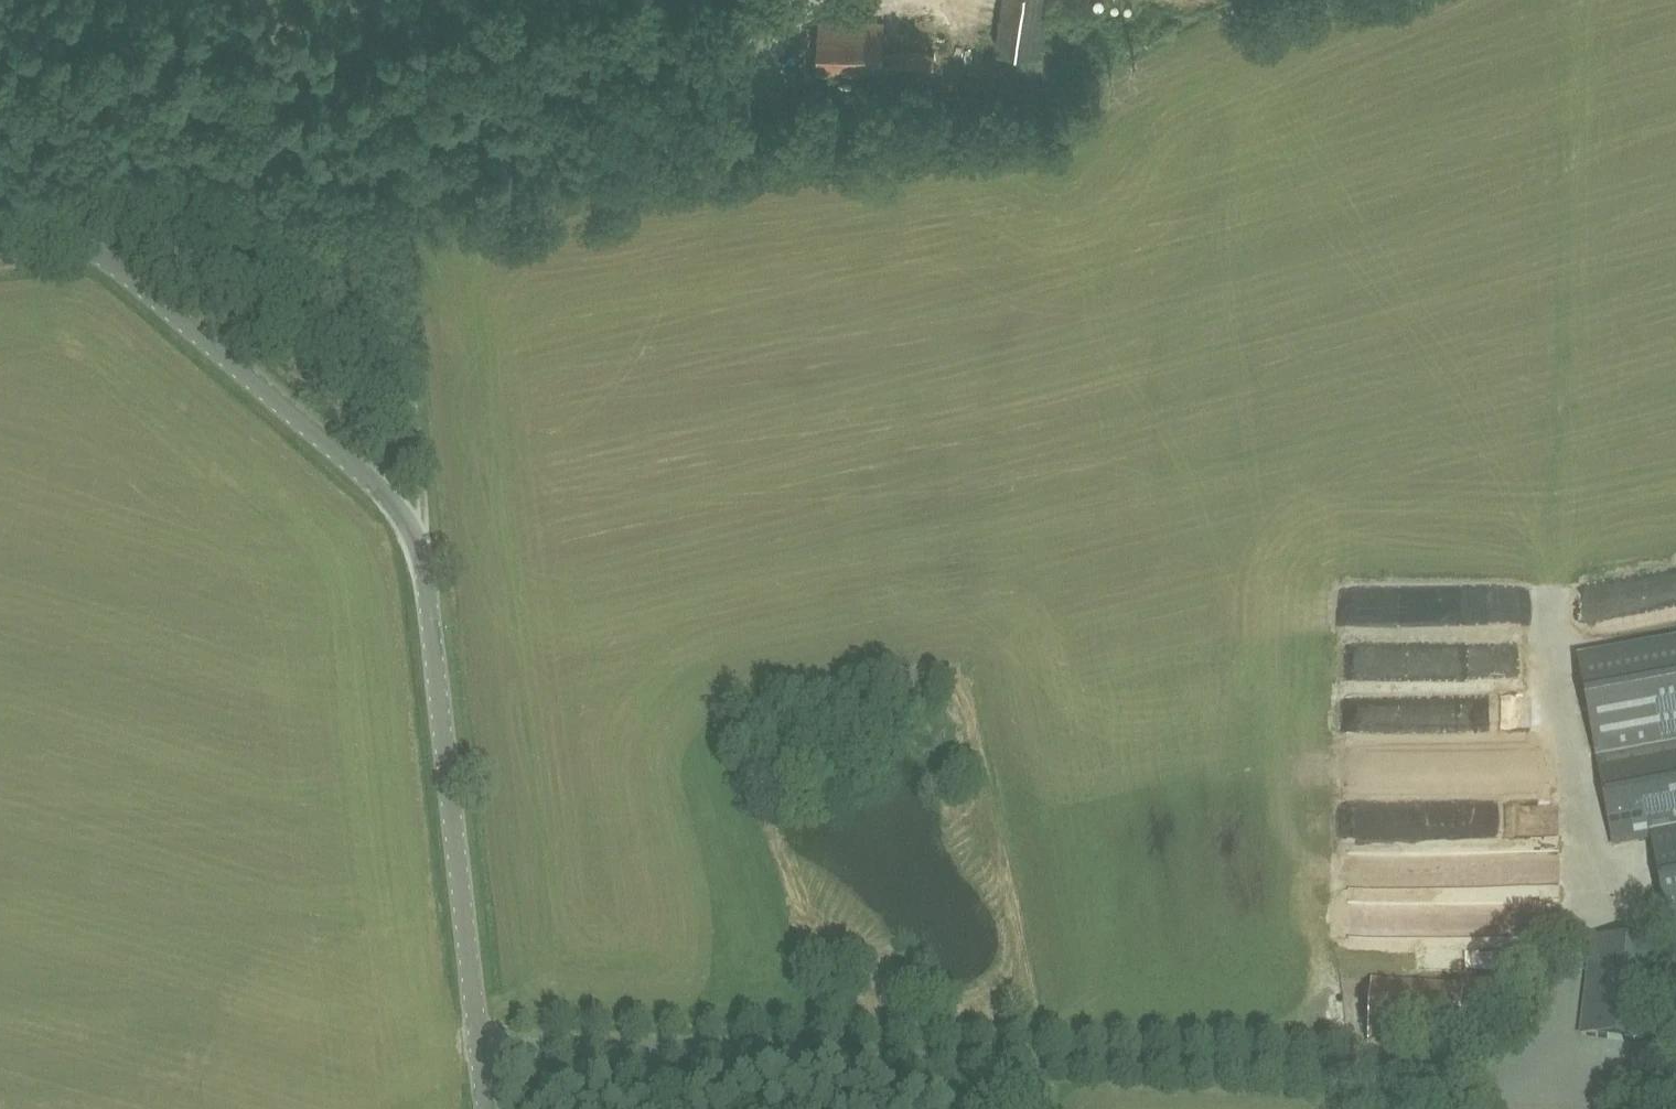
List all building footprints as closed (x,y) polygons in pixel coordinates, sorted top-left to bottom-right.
[(1049,1),(1047,0),(1036,0),(1030,10),(1041,16),(1049,1)] [(819,74),(883,75),(884,23),(821,22),(819,74)] [(1578,658),(1584,687),(1598,754),(1614,845),(1653,838),(1669,925),(1675,923),(1675,640),(1578,658)] [(1652,1043),(1663,947),(1593,939),(1582,1034),(1652,1043)] [(1462,975),(1463,985),(1373,979),(1369,1044),(1460,1050),(1462,1011),(1523,1005),(1520,971),(1462,975)]
